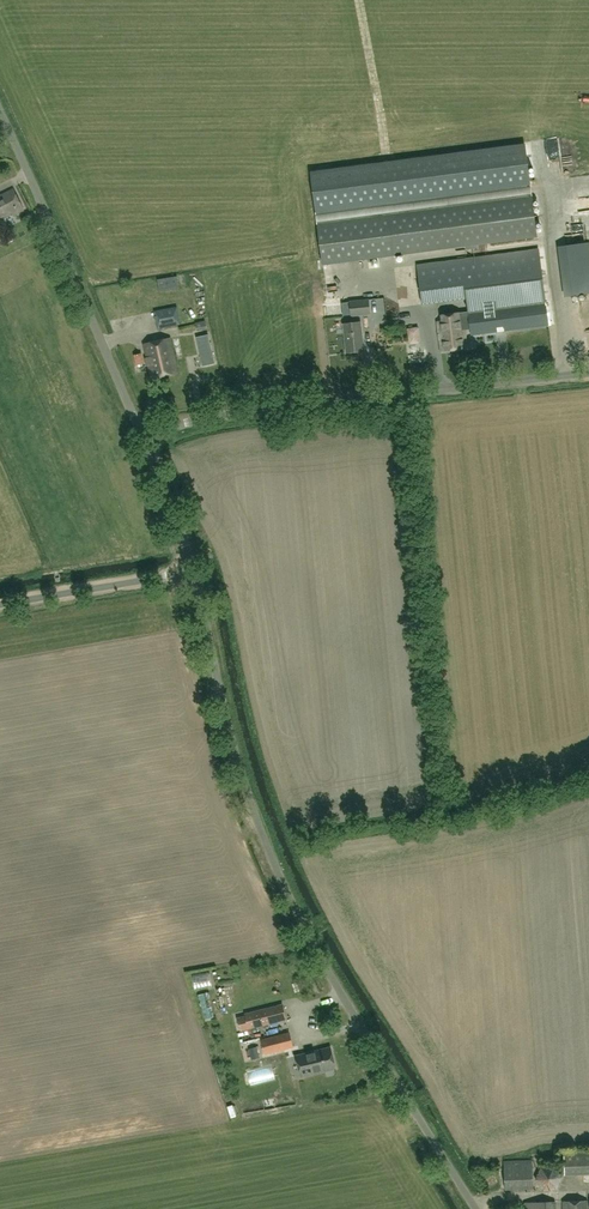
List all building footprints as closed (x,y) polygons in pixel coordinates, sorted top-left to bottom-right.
[(525,144),(311,172),(316,212),(530,184),(525,144)] [(24,210),(13,189),(0,195),(0,220),(12,214),(13,216),(24,210)] [(532,196),(316,225),(322,266),(537,237),(532,196)] [(585,243),(558,247),(564,297),(588,293),(588,242),(585,243)] [(470,330),(471,335),(553,324),(550,300),(545,300),(538,247),(416,264),(422,304),(466,298),(467,311),(440,315),(441,321),(436,321),(440,351),(467,348),(465,336),(467,336),(466,331),(470,330)] [(367,269),(368,275),(380,272),(378,266),(367,269)] [(158,292),(179,289),(177,276),(157,279),(158,292)] [(350,317),(370,314),(369,299),(349,300),(350,317)] [(157,329),(180,324),(177,307),(154,311),(157,329)] [(196,324),(197,330),(207,328),(206,321),(196,324)] [(360,322),(343,324),(346,353),(363,351),(360,322)] [(418,327),(407,329),(409,344),(420,342),(418,327)] [(151,379),(177,374),(170,338),(144,343),(151,379)] [(197,340),(202,368),(213,366),(208,338),(197,340)] [(133,355),(135,365),(144,363),(141,353),(133,355)] [(208,984),(206,974),(189,977),(191,987),(208,984)] [(210,1007),(217,1006),(215,991),(197,994),(200,1016),(211,1015),(210,1007)] [(283,1004),(246,1014),(246,1016),(238,1018),(241,1030),(286,1018),(283,1004)] [(264,1040),(272,1063),(291,1056),(283,1034),(264,1040)] [(257,1046),(249,1048),(250,1052),(251,1057),(252,1060),(260,1058),(257,1046)] [(296,1056),(301,1076),(335,1067),(330,1047),(296,1056)] [(588,1173),(588,1149),(563,1150),(564,1174),(588,1173)] [(533,1187),(532,1160),(503,1161),(504,1189),(533,1187)] [(580,1200),(562,1201),(563,1208),(588,1208),(587,1200),(580,1200)]
